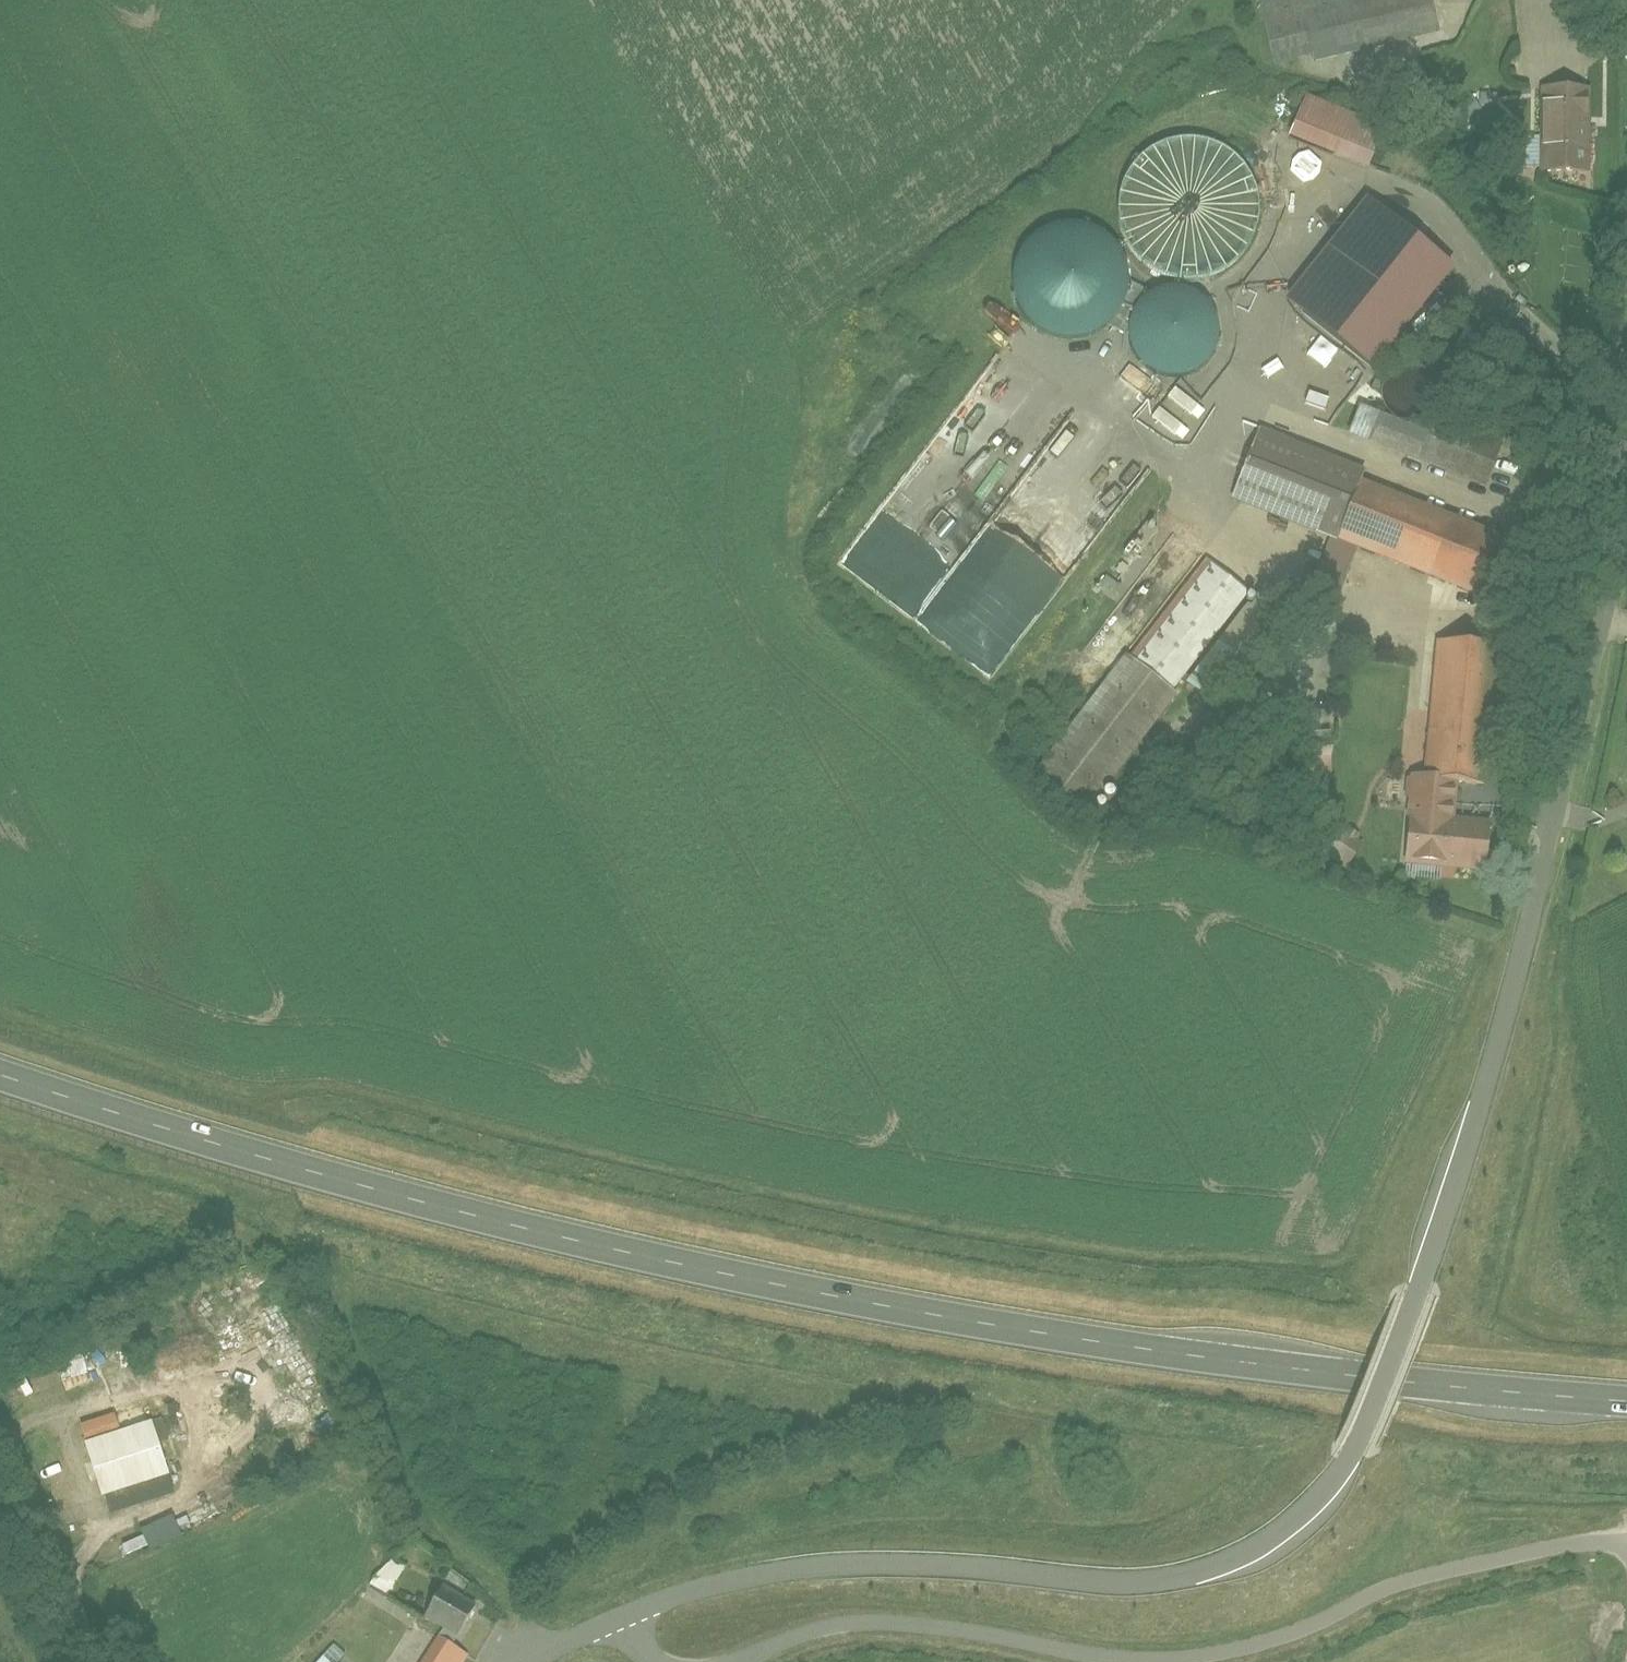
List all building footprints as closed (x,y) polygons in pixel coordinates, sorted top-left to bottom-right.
[(1280,62),(1320,52),(1323,63),(1442,34),(1434,0),(1265,0),(1280,62)] [(1592,87),(1545,88),(1545,135),(1546,171),(1592,171),(1592,87)] [(1387,126),(1313,97),(1296,140),(1370,169),(1387,126)] [(1522,171),(1546,171),(1545,135),(1522,135),(1522,171)] [(1118,233),(1128,254),(1145,271),(1165,281),(1189,284),(1211,280),(1232,268),(1248,250),(1257,228),(1259,204),(1252,180),(1238,161),(1218,147),(1195,140),(1170,141),(1148,151),(1130,167),(1119,187),(1114,210),(1118,233)] [(1289,297),(1377,370),(1460,270),(1371,197),(1289,297)] [(1015,266),(1012,285),(1016,304),(1025,321),(1040,333),(1057,341),(1077,342),(1095,337),(1111,326),(1123,311),(1129,292),(1128,273),(1122,255),(1110,240),(1093,230),(1074,225),(1055,227),(1038,235),(1024,249),(1015,266)] [(1132,311),(1127,325),(1126,340),(1130,355),(1139,367),(1151,376),(1165,381),(1180,381),(1195,376),(1207,366),(1215,353),(1218,338),(1217,323),(1210,309),(1199,298),(1185,291),(1170,289),(1155,292),(1142,300),(1132,311)] [(866,587),(912,622),(1050,441),(992,397),(901,516),(907,521),(878,560),(884,564),(866,587)] [(1367,408),(1356,434),(1489,487),(1507,441),(1443,415),(1435,435),(1367,408)] [(1260,431),(1234,501),(1338,540),(1364,471),(1260,431)] [(1482,591),(1504,536),(1363,482),(1341,537),(1482,591)] [(1209,559),(1132,656),(1182,695),(1259,599),(1209,559)] [(1502,647),(1442,641),(1429,781),(1460,784),(1489,786),(1502,647)] [(1132,656),(1044,767),(1094,806),(1182,695),(1132,656)] [(1335,732),(1297,733),(1298,760),(1336,759),(1335,732)] [(1417,779),(1409,863),(1452,867),(1457,818),(1460,784),(1429,781),(1417,779)] [(1488,870),(1493,822),(1457,818),(1452,867),(1488,870)] [(1343,825),(1327,847),(1354,865),(1369,842),(1343,825)] [(63,1381),(88,1374),(84,1359),(59,1366),(63,1381)] [(114,1416),(82,1425),(87,1443),(119,1434),(114,1416)] [(151,1430),(92,1449),(108,1500),(168,1480),(151,1430)] [(128,1555),(178,1532),(170,1516),(140,1530),(144,1538),(124,1547),(128,1555)] [(394,1595),(405,1566),(385,1559),(375,1589),(394,1595)] [(444,1588),(423,1621),(458,1642),(478,1610),(444,1588)] [(432,1661),(461,1661),(463,1659),(442,1646),(432,1661)]
